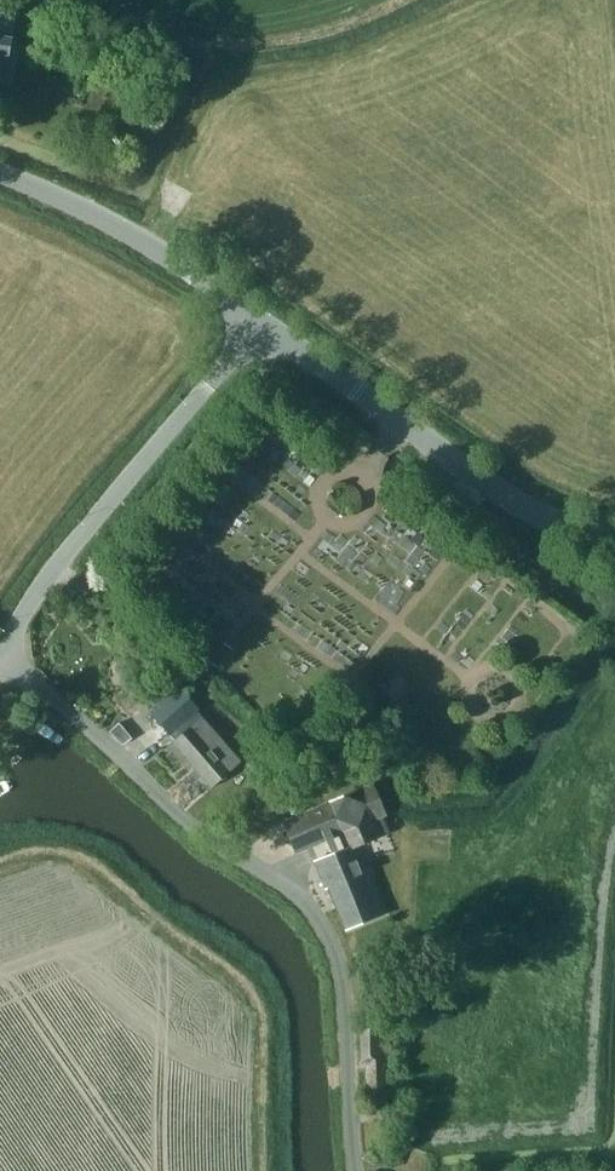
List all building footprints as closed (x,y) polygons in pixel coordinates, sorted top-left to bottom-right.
[(4,77),(8,55),(9,55),(12,39),(11,39),(15,17),(0,14),(0,76),(4,77)] [(230,650),(219,640),(205,657),(216,666),(230,650)] [(147,699),(156,709),(180,688),(171,678),(147,699)] [(200,709),(181,687),(180,688),(156,709),(152,713),(171,735),(172,734),(177,740),(170,746),(189,769),(194,765),(213,787),(242,762),(198,712),(200,709)] [(339,901),(350,927),(385,913),(358,846),(378,838),(371,822),(386,815),(373,784),(285,822),(298,853),(328,841),(334,856),(316,863),(327,889),(330,887),(336,903),(339,901)]
